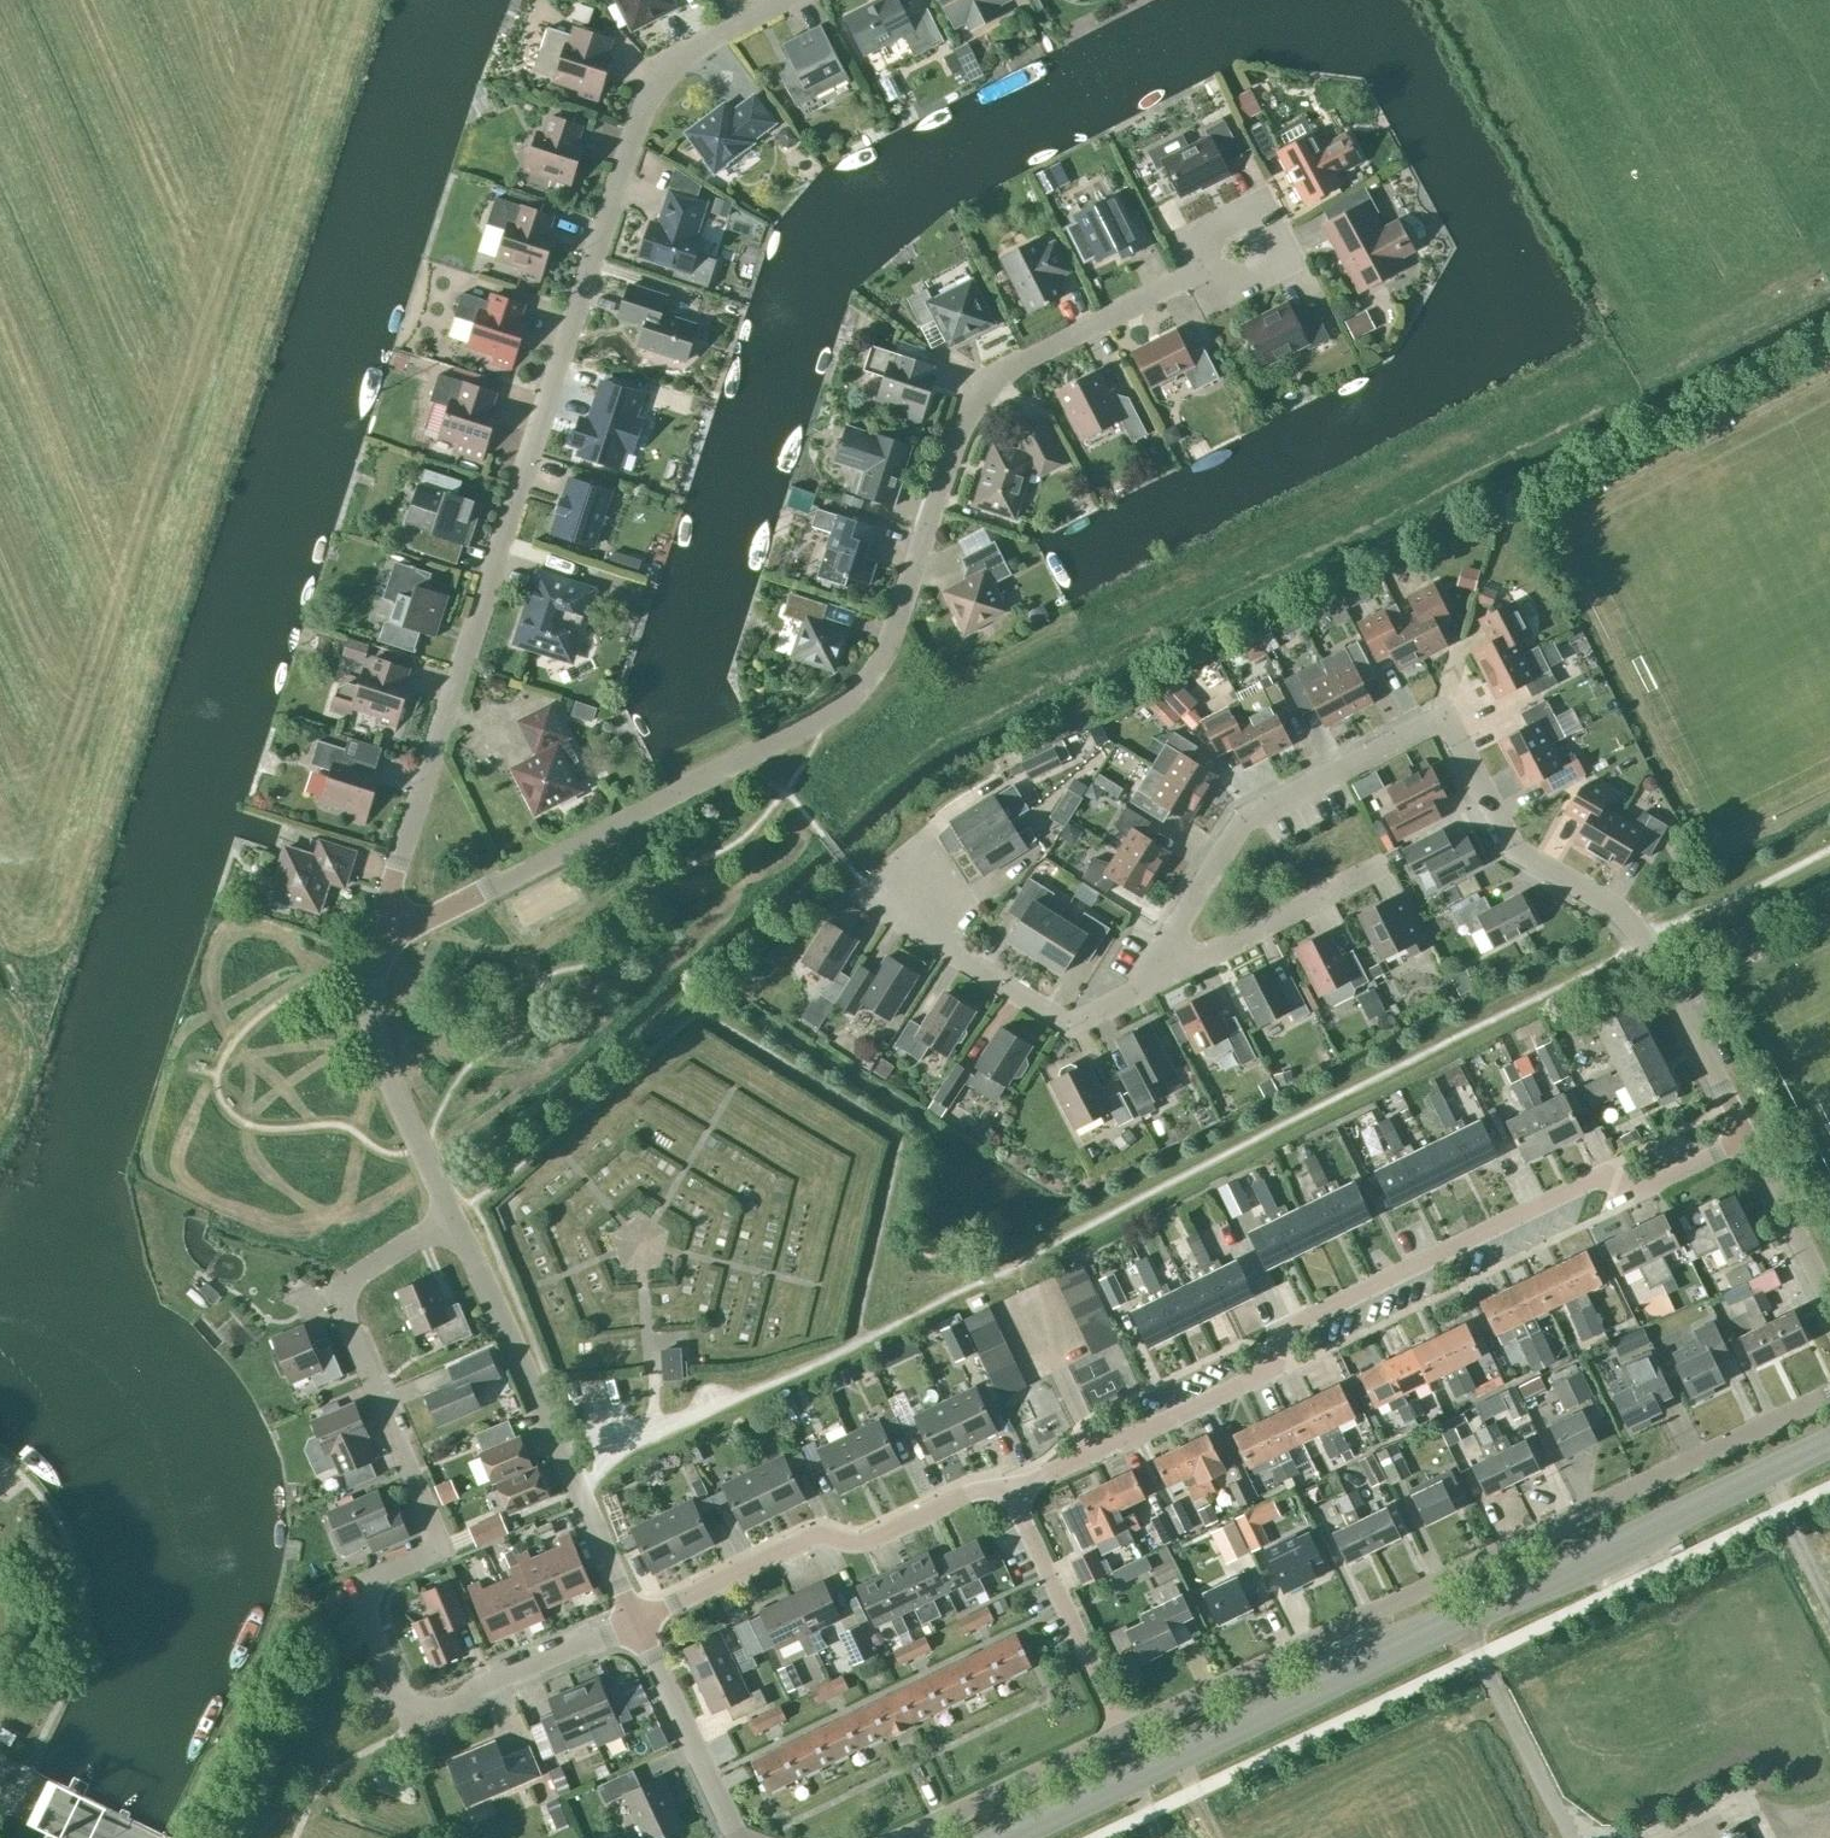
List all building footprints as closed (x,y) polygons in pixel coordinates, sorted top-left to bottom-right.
[(632,29),(676,6),(673,0),(617,0),(632,29)] [(922,10),(906,18),(897,0),(882,0),(846,18),(864,53),(902,34),(914,56),(921,53),(927,65),(945,55),(938,44),(945,41),(927,7),(922,10)] [(956,24),(968,18),(972,26),(996,14),(991,5),(1002,0),(944,0),(956,24)] [(571,17),(586,22),(591,8),(575,4),(571,17)] [(780,73),(797,105),(848,79),(820,24),(819,25),(820,28),(785,46),(784,43),(782,43),(791,61),(789,68),(780,73)] [(985,26),(963,36),(971,53),(993,43),(985,26)] [(611,39),(576,28),(573,35),(548,27),(540,51),(561,57),(554,77),(582,86),(578,99),(596,105),(609,65),(603,63),(611,39)] [(1232,101),(1244,122),(1262,112),(1251,91),(1232,101)] [(738,108),(739,110),(732,115),(724,104),(685,133),(706,160),(704,161),(714,175),(727,165),(726,163),(753,142),(751,140),(775,123),(754,96),(738,108)] [(543,141),(535,139),(526,166),(553,175),(549,188),(568,194),(581,154),(573,151),(581,125),(551,116),(543,141)] [(1165,165),(1181,196),(1211,181),(1212,184),(1229,175),(1224,164),(1241,156),(1224,121),(1205,130),(1209,137),(1188,147),(1181,134),(1147,151),(1156,170),(1165,165)] [(1279,153),(1264,124),(1249,132),(1265,162),(1280,154),(1279,153)] [(1321,149),(1313,135),(1279,153),(1280,154),(1306,202),(1340,184),(1334,174),(1358,161),(1344,136),(1321,149)] [(1047,202),(1072,190),(1057,162),(1032,174),(1047,202)] [(661,217),(663,217),(661,224),(651,221),(639,257),(677,270),(675,275),(673,274),(673,276),(708,287),(709,286),(706,285),(714,260),(696,254),(701,237),(696,235),(707,201),(699,199),(704,186),(677,169),(661,217)] [(1146,246),(1132,219),(1128,221),(1115,195),(1075,215),(1078,223),(1068,228),(1086,262),(1096,257),(1097,260),(1118,250),(1122,258),(1146,246)] [(487,224),(505,230),(497,256),(524,265),(520,278),(538,284),(552,244),(544,241),(552,215),(496,197),(487,224)] [(712,213),(728,218),(733,203),(717,198),(712,213)] [(1327,223),(1341,251),(1338,252),(1359,291),(1402,268),(1397,259),(1413,250),(1412,248),(1413,243),(1413,237),(1411,232),(1408,228),(1403,225),(1399,223),(1397,221),(1381,229),(1366,202),(1327,223)] [(1295,248),(1322,240),(1313,213),(1286,221),(1295,248)] [(1002,257),(1030,313),(1050,303),(1049,301),(1063,294),(1054,277),(1067,271),(1053,243),(1040,250),(1035,240),(1002,257)] [(932,300),(926,288),(907,298),(921,326),(936,318),(950,346),(994,324),(972,280),(932,300)] [(619,317),(646,325),(639,346),(685,361),(697,324),(660,312),(666,296),(630,285),(619,317)] [(1062,297),(1070,317),(1083,312),(1075,292),(1062,297)] [(510,371),(523,330),(516,328),(523,304),(493,294),(491,302),(462,293),(455,317),(475,323),(469,343),(496,352),(492,365),(510,371)] [(1306,343),(1309,349),(1329,338),(1312,304),(1293,314),(1289,305),(1244,328),(1252,345),(1250,346),(1252,349),(1254,351),(1254,357),(1257,363),(1262,366),(1269,366),(1274,363),(1277,358),(1306,343)] [(1346,322),(1354,340),(1376,329),(1368,311),(1346,322)] [(1219,378),(1203,347),(1188,354),(1176,331),(1133,353),(1149,386),(1158,381),(1159,384),(1163,385),(1174,380),(1176,376),(1174,373),(1182,369),(1193,391),(1219,378)] [(933,384),(927,382),(932,365),(872,346),(864,370),(885,376),(878,397),(906,405),(901,418),(920,424),(933,384)] [(1057,391),(1082,439),(1120,419),(1131,442),(1147,434),(1128,397),(1113,405),(1096,372),(1057,391)] [(430,401),(448,407),(440,433),(458,438),(454,451),(482,460),(495,420),(487,417),(495,392),(439,373),(430,401)] [(642,421),(633,418),(641,393),(603,380),(590,422),(579,419),(572,442),(582,446),(579,455),(617,468),(624,447),(633,450),(642,421)] [(1039,473),(1040,474),(1061,464),(1039,421),(1018,431),(1024,442),(1021,453),(994,444),(992,449),(989,451),(987,457),(988,460),(979,487),(977,489),(975,496),(976,499),(974,504),(998,511),(997,513),(1015,519),(1019,506),(1017,505),(1030,464),(1037,460),(1042,472),(1039,473)] [(835,462),(867,473),(860,493),(858,493),(858,494),(894,506),(903,478),(901,477),(911,446),(877,434),(876,435),(847,425),(835,462)] [(456,496),(460,482),(450,478),(451,478),(426,470),(408,525),(415,527),(409,545),(408,547),(457,563),(457,562),(455,561),(461,543),(466,544),(466,543),(463,542),(476,504),(479,505),(479,504),(456,496)] [(570,478),(563,500),(561,499),(557,511),(559,511),(552,533),(593,547),(611,491),(570,478)] [(789,499),(812,506),(816,492),(793,486),(789,499)] [(842,502),(862,508),(864,500),(844,494),(842,502)] [(876,560),(864,556),(868,544),(869,544),(874,528),(876,529),(877,527),(817,508),(812,526),(832,532),(827,546),(826,546),(826,547),(827,547),(818,575),(817,575),(816,576),(845,586),(848,577),(870,584),(870,583),(869,582),(876,560)] [(961,558),(969,573),(966,581),(946,592),(961,621),(958,622),(964,634),(977,628),(975,625),(1004,610),(991,585),(1011,574),(994,541),(961,558)] [(570,573),(573,561),(543,553),(540,566),(570,573)] [(431,590),(427,583),(430,574),(395,562),(384,597),(393,600),(397,607),(393,621),(386,623),(381,638),(379,638),(378,641),(416,653),(417,650),(415,650),(421,631),(436,636),(437,635),(433,633),(445,596),(449,597),(450,596),(431,590)] [(1457,587),(1475,592),(1481,572),(1463,567),(1457,587)] [(578,627),(582,629),(595,589),(538,571),(528,601),(527,600),(523,613),(524,613),(519,630),(519,631),(516,634),(515,638),(516,642),(519,645),(523,647),(527,646),(528,647),(567,660),(578,627)] [(1423,657),(1447,645),(1437,626),(1450,619),(1433,585),(1409,597),(1416,612),(1403,618),(1423,657)] [(1476,602),(1492,608),(1498,593),(1482,587),(1476,602)] [(847,629),(821,620),(826,605),(791,593),(784,614),(805,621),(793,656),(834,669),(847,629)] [(1484,674),(1523,654),(1516,642),(1529,630),(1514,601),(1489,614),(1500,636),(1472,651),(1484,674)] [(1403,618),(1396,603),(1394,604),(1395,605),(1373,616),(1373,615),(1358,622),(1371,648),(1385,641),(1399,670),(1423,657),(1403,618)] [(783,654),(791,619),(780,616),(772,652),(783,654)] [(1238,648),(1245,662),(1265,652),(1258,638),(1238,648)] [(344,656),(365,662),(370,645),(349,639),(344,656)] [(1357,641),(1337,651),(1320,660),(1349,714),(1372,701),(1358,673),(1370,666),(1357,641)] [(1539,647),(1523,655),(1523,654),(1484,674),(1496,698),(1525,683),(1531,696),(1557,683),(1547,663),(1539,647)] [(368,678),(361,676),(358,685),(347,682),(337,687),(330,710),(349,716),(353,703),(380,712),(376,725),(394,731),(407,690),(401,688),(408,667),(374,657),(368,678)] [(1320,660),(1284,679),(1297,705),(1310,698),(1325,726),(1349,714),(1320,660)] [(1248,666),(1228,675),(1236,695),(1257,686),(1248,666)] [(1158,694),(1180,717),(1195,703),(1173,680),(1158,694)] [(1289,709),(1276,683),(1240,702),(1247,717),(1267,756),(1291,744),(1277,715),(1289,709)] [(1147,705),(1159,717),(1169,707),(1157,694),(1147,705)] [(1551,744),(1566,737),(1547,700),(1521,713),(1527,726),(1499,740),(1511,764),(1551,744)] [(536,751),(533,759),(514,769),(536,812),(559,800),(560,801),(562,806),(577,798),(575,794),(575,793),(574,792),(579,790),(568,767),(579,761),(551,706),(521,721),(536,751)] [(1247,717),(1236,723),(1228,707),(1202,720),(1215,747),(1229,740),(1244,768),(1267,756),(1247,717)] [(1090,730),(1098,747),(1110,741),(1103,725),(1090,730)] [(1151,766),(1166,775),(1203,798),(1217,775),(1190,759),(1197,746),(1173,731),(1151,766)] [(1070,754),(1061,736),(1050,741),(1053,749),(1023,763),(1030,778),(1060,764),(1058,760),(1070,754)] [(376,765),(382,748),(350,738),(346,749),(318,740),(310,763),(331,770),(323,796),(350,805),(346,818),(364,824),(377,784),(371,782),(376,765)] [(1574,754),(1557,757),(1551,744),(1511,764),(1523,788),(1554,773),(1560,786),(1584,773),(1574,754)] [(1188,821),(1203,798),(1166,775),(1151,766),(1130,801),(1154,816),(1161,804),(1188,821)] [(1416,813),(1446,797),(1430,767),(1417,773),(1417,772),(1403,779),(1403,780),(1388,788),(1398,808),(1385,814),(1398,839),(1423,826),(1416,813)] [(1585,849),(1596,855),(1619,816),(1607,809),(1612,792),(1592,781),(1581,784),(1565,811),(1584,822),(1574,840),(1586,847),(1585,849)] [(1010,821),(1030,808),(1014,783),(994,796),(993,795),(951,822),(967,848),(1010,821)] [(1084,796),(1094,801),(1088,813),(1102,820),(1113,798),(1089,786),(1084,796)] [(1068,789),(1050,817),(1064,826),(1082,798),(1068,789)] [(1114,825),(1126,838),(1118,850),(1155,874),(1170,851),(1143,834),(1150,822),(1126,806),(1114,825)] [(1619,816),(1596,855),(1607,862),(1608,861),(1620,868),(1632,847),(1649,856),(1667,825),(1644,811),(1632,824),(1619,816)] [(1018,834),(1010,821),(967,848),(984,873),(1026,847),(1025,846),(1036,839),(1029,827),(1018,834)] [(1435,849),(1429,836),(1403,849),(1416,874),(1429,868),(1438,887),(1481,865),(1465,834),(1435,849)] [(1672,847),(1681,863),(1695,855),(1686,839),(1672,847)] [(321,841),(316,857),(286,847),(270,896),(319,911),(329,880),(344,885),(354,852),(321,841)] [(1155,874),(1118,850),(1111,862),(1094,857),(1082,876),(1106,892),(1114,879),(1141,896),(1155,874)] [(1060,917),(1045,908),(1054,893),(1029,877),(1012,904),(1026,913),(1009,939),(1035,956),(1060,917)] [(1360,914),(1382,957),(1408,945),(1412,954),(1426,947),(1399,894),(1360,914)] [(1536,925),(1520,894),(1491,909),(1484,896),(1452,912),(1459,926),(1465,923),(1481,953),(1536,925)] [(1084,912),(1075,927),(1060,917),(1035,956),(1062,973),(1079,946),(1092,955),(1109,928),(1084,912)] [(801,1017),(818,1027),(834,1002),(850,977),(837,969),(855,940),(856,941),(857,940),(827,921),(802,961),(830,978),(816,1001),(812,999),(801,1017)] [(1297,947),(1321,994),(1322,994),(1327,1004),(1335,1006),(1354,997),(1356,987),(1368,981),(1352,950),(1339,956),(1333,946),(1326,932),(1297,947)] [(1506,962),(1520,953),(1513,941),(1499,949),(1506,962)] [(887,957),(888,958),(877,976),(861,966),(837,1003),(854,1013),(861,1001),(889,1019),(890,1018),(889,1017),(902,996),(906,995),(911,987),(910,983),(915,975),(917,976),(918,974),(887,955),(887,957)] [(1369,969),(1375,980),(1386,974),(1380,964),(1369,969)] [(1238,982),(1260,1025),(1289,1010),(1294,1020),(1309,1013),(1295,985),(1281,992),(1268,967),(1238,982)] [(1358,999),(1370,1021),(1386,1012),(1374,990),(1358,999)] [(924,1028),(910,1019),(895,1044),(920,1060),(929,1045),(945,1054),(953,1041),(956,1042),(961,1041),(966,1033),(965,1028),(963,1026),(973,1009),(946,992),(924,1028)] [(1256,1058),(1235,1016),(1221,1023),(1206,994),(1177,1009),(1198,1051),(1226,1036),(1241,1065),(1256,1058)] [(1608,1053),(1649,1033),(1635,1005),(1595,1025),(1591,1016),(1574,1024),(1585,1045),(1593,1041),(1591,1038),(1599,1034),(1608,1053)] [(1124,1082),(1142,1116),(1156,1109),(1151,1101),(1162,1095),(1155,1080),(1171,1071),(1147,1024),(1118,1039),(1137,1075),(1124,1082)] [(1029,1046),(1030,1047),(1031,1045),(1001,1027),(1000,1028),(1001,1029),(978,1066),(977,1065),(976,1067),(977,1067),(966,1084),(994,1102),(1005,1085),(1006,1085),(1007,1084),(1005,1083),(1010,1075),(1014,1078),(1021,1076),(1028,1065),(1027,1058),(1023,1055),(1029,1046)] [(1622,1080),(1663,1060),(1649,1033),(1608,1053),(1619,1074),(1611,1078),(1610,1075),(1582,1090),(1586,1097),(1622,1080)] [(1536,1050),(1554,1084),(1570,1076),(1552,1041),(1536,1050)] [(1663,1060),(1622,1080),(1586,1097),(1591,1108),(1619,1093),(1618,1090),(1625,1086),(1636,1107),(1657,1097),(1659,1102),(1664,1104),(1674,1099),(1675,1094),(1673,1089),(1677,1087),(1663,1060)] [(1076,1068),(1075,1066),(1070,1064),(1061,1068),(1059,1073),(1060,1076),(1050,1081),(1051,1082),(1054,1081),(1063,1100),(1061,1101),(1075,1129),(1110,1110),(1118,1126),(1133,1118),(1119,1092),(1106,1099),(1101,1088),(1100,1089),(1097,1082),(1094,1084),(1085,1065),(1087,1064),(1087,1063),(1076,1068)] [(928,1107),(941,1116),(948,1107),(970,1073),(957,1064),(934,1098),(928,1107)] [(1275,1075),(1278,1087),(1295,1083),(1292,1070),(1275,1075)] [(1554,1148),(1582,1134),(1562,1093),(1541,1104),(1537,1096),(1540,1094),(1530,1074),(1520,1078),(1554,1148)] [(1506,1121),(1526,1162),(1554,1148),(1520,1078),(1510,1083),(1520,1104),(1524,1102),(1527,1110),(1506,1121)] [(1438,1095),(1426,1101),(1442,1133),(1454,1127),(1438,1095)] [(1384,1120),(1419,1192),(1444,1179),(1429,1147),(1415,1153),(1410,1144),(1403,1147),(1389,1118),(1384,1120)] [(1384,1120),(1379,1123),(1393,1152),(1386,1155),(1391,1165),(1377,1172),(1392,1204),(1419,1192),(1384,1120)] [(1470,1167),(1496,1154),(1481,1122),(1454,1134),(1470,1167)] [(1114,1140),(1123,1152),(1138,1139),(1129,1128),(1114,1140)] [(1621,1138),(1626,1148),(1642,1140),(1636,1130),(1621,1138)] [(1444,1179),(1470,1167),(1454,1134),(1429,1147),(1444,1179)] [(1335,1180),(1328,1183),(1314,1154),(1309,1157),(1344,1228),(1370,1215),(1354,1183),(1340,1190),(1335,1180)] [(1318,1188),(1310,1192),(1315,1202),(1302,1208),(1318,1241),(1344,1228),(1309,1157),(1304,1159),(1318,1188)] [(1228,1177),(1213,1184),(1223,1206),(1239,1199),(1228,1177)] [(1284,1205),(1276,1208),(1262,1180),(1257,1182),(1292,1253),(1318,1241),(1302,1208),(1289,1215),(1284,1205)] [(1250,1234),(1255,1245),(1266,1266),(1292,1253),(1257,1182),(1252,1185),(1266,1214),(1259,1217),(1264,1227),(1250,1234)] [(1685,1234),(1690,1245),(1691,1246),(1746,1218),(1732,1190),(1699,1207),(1707,1223),(1685,1234)] [(1231,1239),(1239,1235),(1225,1209),(1217,1213),(1231,1239)] [(1678,1247),(1662,1214),(1634,1227),(1661,1283),(1672,1278),(1661,1255),(1678,1247)] [(1691,1246),(1697,1258),(1719,1246),(1727,1263),(1760,1246),(1746,1218),(1691,1246)] [(1214,1251),(1227,1246),(1219,1222),(1205,1227),(1214,1251)] [(1634,1227),(1606,1241),(1621,1274),(1638,1266),(1649,1289),(1661,1283),(1634,1227)] [(1226,1307),(1252,1294),(1236,1262),(1222,1268),(1218,1259),(1210,1262),(1196,1233),(1191,1235),(1226,1307)] [(1200,1319),(1226,1307),(1191,1235),(1186,1238),(1200,1267),(1193,1271),(1198,1280),(1184,1287),(1200,1319)] [(1559,1263),(1575,1296),(1601,1283),(1585,1251),(1559,1263)] [(1139,1261),(1174,1332),(1200,1319),(1184,1287),(1171,1294),(1166,1283),(1159,1287),(1145,1258),(1139,1261)] [(1148,1345),(1174,1332),(1139,1261),(1135,1263),(1149,1292),(1142,1295),(1147,1305),(1133,1312),(1148,1345)] [(1054,1275),(1061,1289),(1087,1276),(1080,1263),(1054,1275)] [(1548,1308),(1563,1301),(1582,1340),(1604,1330),(1591,1304),(1581,1309),(1575,1296),(1559,1263),(1533,1276),(1548,1308)] [(1726,1275),(1732,1287),(1753,1276),(1747,1264),(1726,1275)] [(1112,1273),(1099,1279),(1110,1303),(1124,1296),(1112,1273)] [(1093,1289),(1087,1276),(1061,1289),(1067,1302),(1093,1289)] [(1533,1276),(1507,1288),(1522,1321),(1523,1320),(1541,1359),(1553,1353),(1535,1315),(1548,1308),(1533,1276)] [(458,1302),(442,1309),(429,1277),(398,1290),(416,1333),(435,1325),(443,1345),(471,1333),(458,1302)] [(1523,1320),(1522,1321),(1507,1288),(1480,1301),(1496,1333),(1511,1326),(1529,1365),(1541,1359),(1523,1320)] [(1067,1302),(1073,1315),(1099,1302),(1093,1289),(1067,1302)] [(1762,1289),(1752,1294),(1760,1312),(1770,1307),(1762,1289)] [(1619,1302),(1627,1320),(1645,1312),(1636,1294),(1619,1302)] [(1760,1312),(1752,1294),(1742,1299),(1750,1316),(1760,1312)] [(1073,1315),(1080,1327),(1106,1315),(1099,1302),(1073,1315)] [(969,1333),(995,1320),(989,1307),(963,1319),(969,1333)] [(1793,1311),(1767,1324),(1781,1353),(1807,1340),(1793,1311)] [(1080,1327),(1086,1340),(1112,1328),(1106,1315),(1080,1327)] [(995,1320),(969,1333),(975,1346),(1002,1333),(995,1320)] [(940,1331),(955,1363),(976,1353),(961,1321),(940,1331)] [(1713,1322),(1695,1331),(1705,1352),(1677,1365),(1691,1396),(1694,1395),(1697,1401),(1714,1393),(1711,1387),(1723,1381),(1714,1364),(1730,1357),(1713,1322)] [(1480,1356),(1465,1323),(1438,1336),(1466,1392),(1475,1388),(1464,1364),(1480,1356)] [(330,1346),(315,1352),(303,1324),(272,1338),(291,1382),(311,1374),(316,1386),(342,1375),(330,1346)] [(1767,1324),(1740,1337),(1754,1366),(1781,1353),(1767,1324)] [(1112,1328),(1086,1340),(1092,1354),(1118,1341),(1112,1328)] [(1002,1333),(975,1346),(982,1359),(1008,1346),(1002,1333)] [(1428,1381),(1444,1373),(1455,1397),(1466,1392),(1438,1336),(1412,1348),(1428,1381)] [(1008,1346),(982,1359),(988,1372),(1014,1359),(1008,1346)] [(686,1361),(680,1362),(679,1348),(662,1350),(665,1378),(681,1377),(681,1376),(687,1375),(686,1361)] [(1428,1381),(1412,1348),(1386,1361),(1402,1393),(1428,1381)] [(1070,1387),(1115,1373),(1108,1349),(1063,1363),(1070,1387)] [(488,1350),(450,1367),(457,1383),(435,1392),(430,1392),(426,1396),(426,1401),(430,1405),(438,1424),(479,1406),(471,1387),(499,1376),(488,1350)] [(1607,1350),(1592,1352),(1595,1380),(1610,1379),(1607,1350)] [(1650,1351),(1633,1359),(1644,1381),(1613,1395),(1628,1426),(1630,1425),(1633,1431),(1650,1423),(1648,1417),(1660,1411),(1653,1397),(1668,1390),(1650,1351)] [(1014,1359),(988,1372),(994,1385),(1020,1372),(1014,1359)] [(1386,1361),(1360,1374),(1375,1406),(1402,1393),(1386,1361)] [(1555,1385),(1566,1408),(1592,1396),(1576,1363),(1550,1375),(1555,1385)] [(1027,1385),(1020,1372),(994,1385),(1000,1398),(1027,1385)] [(1338,1384),(1312,1396),(1339,1453),(1349,1448),(1337,1424),(1354,1416),(1338,1384)] [(996,1431),(975,1387),(945,1401),(966,1445),(996,1431)] [(1501,1394),(1514,1421),(1529,1414),(1516,1387),(1501,1394)] [(1339,1453),(1312,1396),(1286,1409),(1302,1441),(1317,1434),(1329,1458),(1339,1453)] [(1416,1396),(1406,1401),(1413,1417),(1424,1412),(1416,1396)] [(945,1401),(915,1416),(917,1420),(901,1427),(906,1438),(922,1430),(936,1460),(966,1445),(945,1401)] [(1413,1417),(1406,1401),(1396,1406),(1403,1422),(1413,1417)] [(361,1437),(368,1434),(355,1403),(312,1422),(319,1437),(311,1440),(308,1448),(318,1472),(337,1463),(342,1473),(344,1472),(352,1489),(379,1477),(372,1460),(361,1437)] [(1594,1405),(1551,1425),(1565,1456),(1596,1441),(1590,1427),(1602,1421),(1594,1405)] [(1302,1441),(1286,1409),(1260,1421),(1288,1478),(1298,1473),(1290,1457),(1286,1449),(1302,1441)] [(1454,1436),(1473,1426),(1466,1412),(1447,1422),(1454,1436)] [(880,1424),(878,1420),(848,1435),(869,1478),(900,1464),(885,1434),(901,1427),(896,1416),(880,1424)] [(520,1436),(516,1438),(508,1419),(475,1433),(476,1434),(480,1433),(486,1450),(480,1453),(492,1482),(532,1466),(520,1436)] [(1260,1421),(1234,1434),(1250,1466),(1265,1459),(1269,1467),(1277,1483),(1288,1478),(1260,1421)] [(1494,1421),(1485,1426),(1513,1482),(1539,1469),(1525,1440),(1511,1446),(1505,1433),(1501,1436),(1494,1421)] [(1485,1426),(1475,1430),(1482,1444),(1479,1446),(1485,1459),(1472,1465),(1486,1494),(1513,1482),(1485,1426)] [(1224,1469),(1207,1433),(1180,1446),(1204,1495),(1215,1490),(1208,1477),(1224,1469)] [(869,1478),(848,1435),(818,1449),(820,1453),(805,1460),(804,1461),(805,1463),(809,1471),(825,1464),(839,1493),(869,1478)] [(1396,1442),(1378,1450),(1392,1481),(1410,1473),(1396,1442)] [(1180,1446),(1154,1459),(1167,1486),(1183,1478),(1193,1500),(1204,1495),(1180,1446)] [(689,1453),(696,1465),(705,1460),(699,1448),(689,1453)] [(805,1463),(804,1461),(805,1460),(801,1452),(785,1459),(783,1455),(753,1470),(774,1514),(804,1499),(790,1470),(805,1463)] [(1371,1453),(1358,1460),(1372,1485),(1385,1479),(1371,1453)] [(537,1467),(497,1483),(509,1513),(549,1496),(537,1467)] [(753,1470),(723,1485),(725,1489),(709,1496),(714,1506),(730,1499),(744,1528),(774,1514),(753,1470)] [(1129,1531),(1139,1526),(1129,1504),(1144,1496),(1132,1470),(1105,1482),(1129,1531)] [(1411,1489),(1413,1494),(1412,1495),(1426,1524),(1455,1510),(1450,1500),(1462,1494),(1450,1470),(1411,1489)] [(1229,1486),(1239,1507),(1254,1500),(1244,1479),(1229,1486)] [(436,1487),(444,1505),(460,1498),(452,1480),(436,1487)] [(1129,1531),(1105,1482),(1079,1495),(1082,1503),(1063,1512),(1071,1530),(1074,1529),(1083,1548),(1115,1532),(1121,1546),(1133,1540),(1129,1531)] [(1360,1520),(1354,1508),(1363,1504),(1356,1489),(1337,1498),(1344,1512),(1343,1513),(1348,1525),(1333,1533),(1347,1562),(1374,1549),(1360,1520)] [(374,1551),(409,1536),(398,1510),(388,1514),(377,1490),(336,1508),(334,1513),(339,1524),(334,1526),(331,1533),(339,1551),(346,1554),(361,1548),(360,1546),(370,1542),(374,1551)] [(709,1496),(694,1504),(692,1499),(662,1514),(683,1558),(713,1543),(699,1514),(714,1506),(709,1496)] [(1166,1508),(1179,1536),(1194,1528),(1180,1501),(1166,1508)] [(1199,1510),(1207,1527),(1219,1521),(1211,1505),(1199,1510)] [(1257,1506),(1235,1517),(1251,1550),(1269,1542),(1261,1524),(1265,1522),(1257,1506)] [(1400,1536),(1386,1507),(1360,1520),(1374,1549),(1400,1536)] [(1177,1538),(1164,1511),(1149,1518),(1162,1545),(1177,1538)] [(500,1514),(469,1527),(476,1545),(507,1532),(500,1514)] [(653,1572),(683,1558),(662,1514),(632,1529),(634,1533),(618,1540),(623,1551),(639,1543),(653,1572)] [(1234,1520),(1221,1526),(1234,1553),(1247,1546),(1234,1520)] [(537,1528),(541,1540),(557,1534),(553,1522),(537,1528)] [(1301,1546),(1270,1561),(1284,1592),(1316,1577),(1310,1564),(1322,1558),(1309,1531),(1296,1537),(1301,1546)] [(569,1533),(558,1538),(561,1546),(546,1552),(566,1599),(593,1587),(569,1533)] [(975,1595),(985,1590),(978,1576),(992,1570),(977,1539),(954,1550),(975,1595)] [(531,1558),(528,1550),(516,1555),(520,1564),(540,1609),(541,1609),(566,1599),(546,1552),(531,1558)] [(966,1599),(975,1595),(954,1550),(932,1560),(947,1591),(959,1585),(966,1599)] [(1071,1562),(1083,1586),(1113,1571),(1107,1560),(1102,1563),(1095,1550),(1071,1562)] [(947,1591),(932,1560),(928,1552),(904,1563),(931,1619),(941,1615),(933,1598),(947,1591)] [(452,1565),(457,1577),(471,1570),(466,1559),(452,1565)] [(922,1624),(931,1619),(904,1563),(881,1574),(900,1614),(914,1607),(922,1624)] [(520,1564),(510,1568),(513,1576),(498,1583),(518,1629),(544,1618),(541,1609),(540,1609),(520,1564)] [(1247,1572),(1204,1592),(1219,1623),(1251,1608),(1245,1596),(1256,1590),(1247,1572)] [(908,1630),(900,1614),(881,1574),(856,1586),(875,1626),(890,1619),(898,1635),(908,1630)] [(450,1581),(423,1593),(432,1615),(414,1623),(432,1665),(461,1653),(452,1631),(468,1624),(463,1611),(450,1581)] [(498,1583),(483,1589),(479,1581),(468,1586),(491,1641),(518,1629),(498,1583)] [(840,1618),(823,1581),(790,1596),(817,1651),(827,1646),(819,1628),(840,1618)] [(1142,1661),(1176,1644),(1168,1627),(1191,1616),(1181,1594),(1142,1613),(1145,1621),(1128,1629),(1126,1625),(1110,1632),(1120,1652),(1134,1645),(1142,1661)] [(790,1596),(760,1611),(778,1648),(799,1638),(807,1655),(817,1651),(790,1596)] [(1004,1598),(994,1603),(999,1612),(1008,1608),(1004,1598)] [(987,1605),(955,1621),(961,1634),(993,1618),(987,1605)] [(719,1632),(682,1649),(697,1681),(752,1655),(763,1650),(748,1618),(733,1625),(743,1647),(730,1653),(719,1632)] [(863,1626),(843,1636),(855,1662),(875,1653),(863,1626)] [(982,1669),(989,1666),(996,1681),(1031,1665),(1016,1634),(975,1654),(982,1669)] [(924,1635),(893,1650),(899,1663),(930,1648),(924,1635)] [(996,1681),(989,1666),(982,1669),(975,1654),(939,1671),(946,1686),(940,1689),(947,1705),(996,1681)] [(752,1655),(697,1681),(712,1712),(726,1705),(749,1694),(749,1693),(739,1673),(756,1665),(752,1655)] [(778,1670),(789,1693),(804,1686),(793,1663),(778,1670)] [(947,1705),(940,1689),(946,1686),(939,1671),(898,1691),(913,1722),(947,1705)] [(842,1674),(810,1690),(817,1703),(848,1688),(842,1674)] [(574,1687),(591,1728),(616,1718),(618,1724),(632,1718),(628,1708),(624,1698),(618,1684),(605,1689),(599,1677),(574,1687)] [(638,1677),(619,1685),(624,1698),(628,1708),(647,1700),(638,1677)] [(569,1748),(566,1739),(591,1728),(574,1687),(548,1698),(554,1712),(540,1717),(555,1754),(569,1748)] [(767,1703),(759,1688),(749,1693),(749,1694),(726,1705),(733,1720),(767,1703)] [(907,1727),(914,1724),(913,1722),(898,1691),(870,1704),(885,1735),(886,1737),(893,1734),(907,1728),(907,1727)] [(779,1704),(748,1719),(754,1733),(786,1718),(779,1704)] [(836,1739),(843,1736),(851,1752),(885,1735),(870,1704),(829,1724),(836,1739)] [(541,1720),(529,1725),(541,1756),(554,1751),(541,1720)] [(800,1756),(794,1759),(801,1775),(851,1752),(843,1736),(836,1739),(829,1724),(793,1741),(800,1756)] [(801,1775),(794,1759),(800,1756),(793,1741),(752,1761),(767,1792),(801,1775)] [(528,1745),(502,1756),(499,1750),(490,1754),(486,1745),(450,1759),(469,1804),(472,1803),(469,1797),(484,1790),(487,1797),(540,1775),(528,1745)] [(672,1797),(662,1775),(640,1786),(633,1770),(598,1786),(606,1803),(626,1793),(647,1837),(649,1837),(680,1824),(668,1799),(672,1797)]
